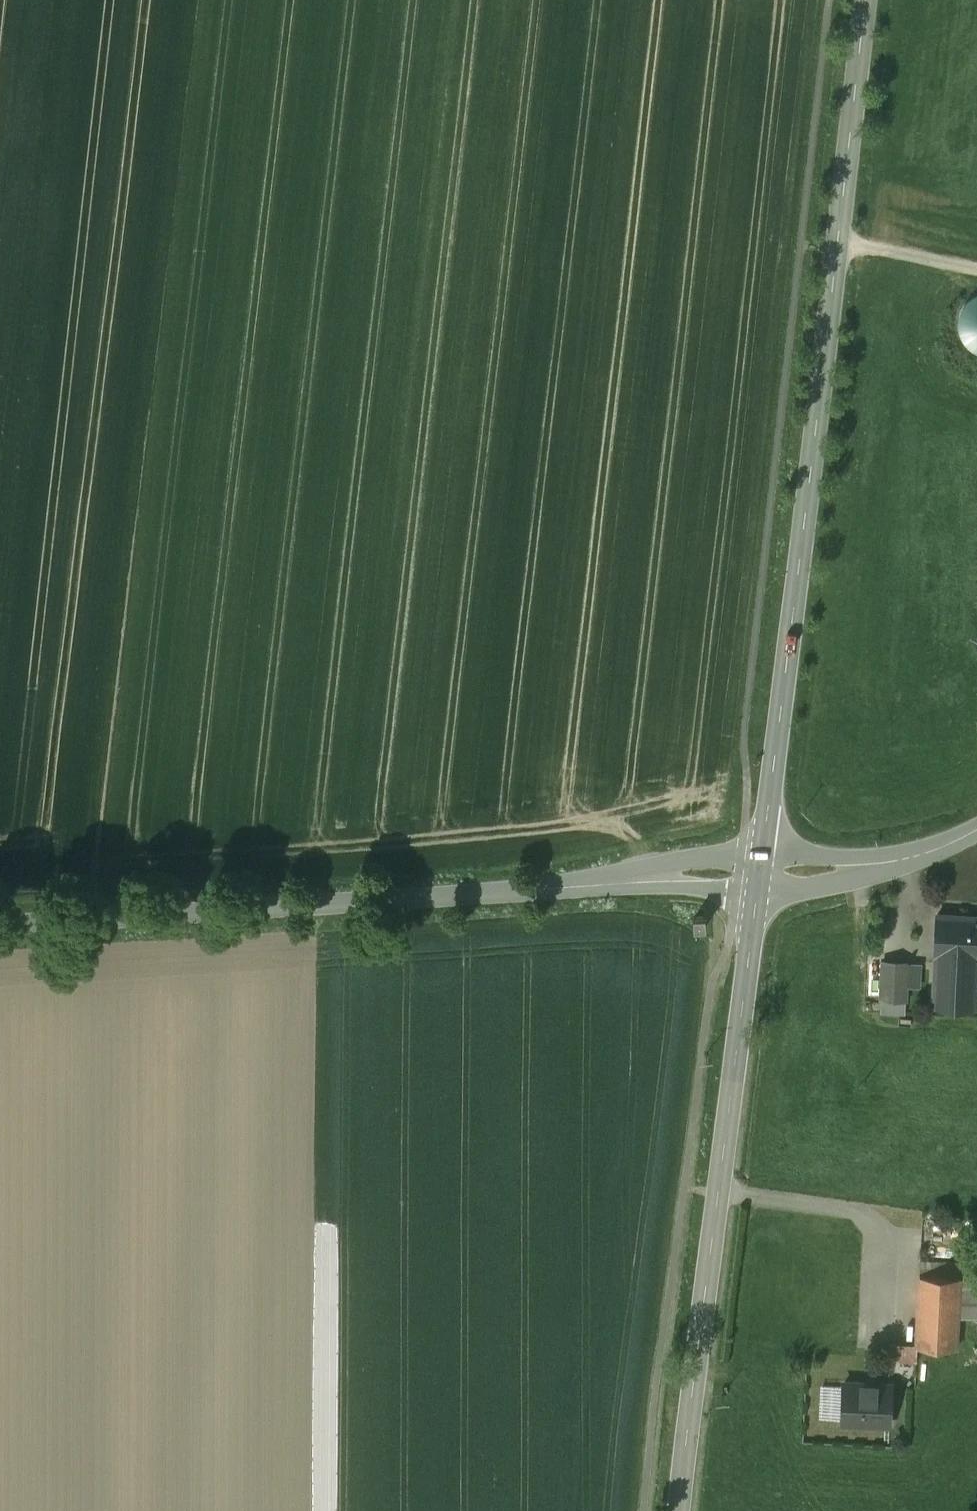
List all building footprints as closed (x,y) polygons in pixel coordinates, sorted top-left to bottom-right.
[(965,305),(962,312),(960,319),(960,326),(961,334),(965,340),(969,346),(975,350),(976,351),(976,295),(976,296),(970,300),(965,305)] [(939,913),(936,957),(976,959),(976,915),(939,913)] [(701,915),(695,915),(695,928),(701,928),(707,928),(707,915),(701,915)] [(936,957),(934,1004),(976,1006),(976,982),(976,959),(936,957)] [(909,960),(884,958),(882,999),(907,1000),(909,960)] [(921,1261),(917,1346),(958,1347),(961,1263),(921,1261)] [(917,1360),(917,1346),(891,1345),(891,1359),(913,1359),(917,1360)] [(845,1382),(843,1421),(890,1423),(892,1384),(845,1382)]
